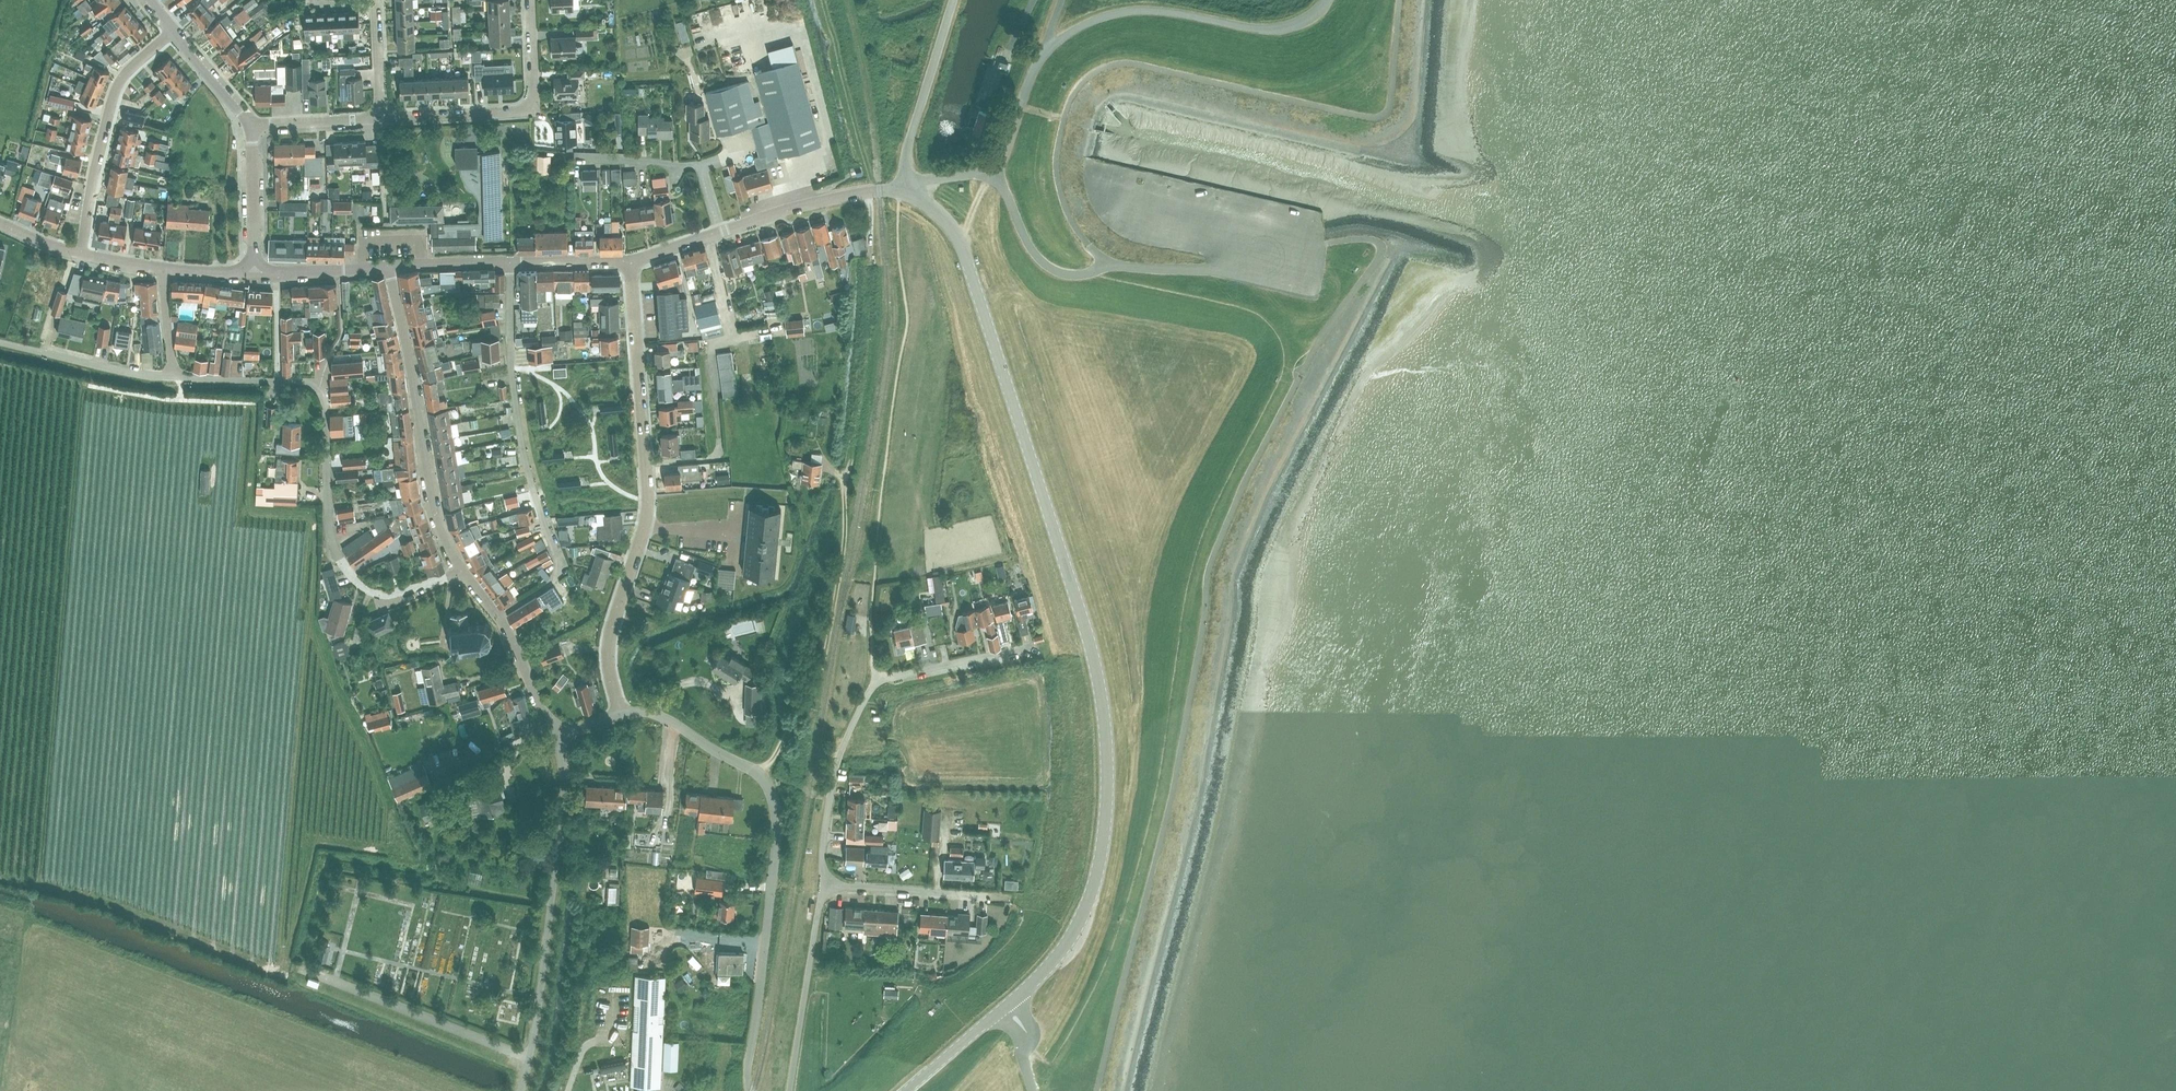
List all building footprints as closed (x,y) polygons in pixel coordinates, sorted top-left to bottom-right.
[(90,7),(85,0),(78,6),(83,13),(90,7)] [(91,9),(98,18),(108,11),(122,0),(121,0),(103,0),(91,9)] [(188,10),(195,19),(209,7),(213,3),(216,0),(200,0),(188,10)] [(244,6),(248,12),(249,11),(254,8),(255,7),(259,3),(257,0),(252,0),(244,6)] [(489,9),(515,8),(515,4),(510,4),(510,0),(489,0),(489,9)] [(552,12),(575,11),(574,0),(552,0),(552,12)] [(715,0),(693,6),(694,12),(684,15),(687,25),(720,16),(715,0)] [(216,15),(215,14),(219,10),(213,3),(209,7),(195,19),(202,27),(216,15)] [(116,28),(133,14),(126,5),(106,21),(110,26),(112,24),(116,28)] [(254,8),(249,11),(253,16),(258,12),(255,7),(254,8)] [(414,20),(414,7),(397,7),(397,21),(414,20)] [(237,20),(248,12),(245,8),(234,16),(237,20)] [(515,12),(515,8),(489,9),(489,20),(511,19),(510,12),(515,12)] [(442,10),(430,11),(430,20),(442,20),(442,10)] [(461,21),(461,10),(453,10),(453,22),(461,21)] [(359,11),(348,12),(349,38),(354,38),(354,31),(360,31),(359,11)] [(251,17),(248,12),(237,20),(239,23),(241,25),(251,17)] [(338,32),(337,12),(326,13),(327,40),(332,39),(332,33),(338,32)] [(349,38),(348,12),(337,12),(338,32),(344,32),(344,39),(349,38)] [(316,33),(316,13),(304,14),(305,40),(310,40),(310,33),(316,33)] [(327,40),(326,13),(316,13),(316,33),(322,33),(323,40),(327,40)] [(123,36),(140,22),(133,14),(116,28),(111,32),(103,39),(107,43),(120,32),(123,36)] [(212,39),(231,25),(237,20),(234,16),(231,19),(227,14),(220,19),(219,17),(204,29),(212,39)] [(511,26),(511,19),(489,20),(490,30),(516,29),(516,25),(511,26)] [(233,28),(239,23),(237,20),(231,25),(212,39),(218,48),(237,34),(233,28)] [(415,34),(414,20),(397,21),(398,34),(415,34)] [(682,41),(689,39),(685,20),(678,22),(682,41)] [(89,22),(80,29),(83,34),(93,27),(89,22)] [(147,31),(140,22),(123,36),(123,37),(104,53),(111,62),(118,56),(116,54),(126,46),(124,43),(130,38),(134,43),(147,31)] [(103,39),(111,32),(108,28),(100,35),(103,39)] [(516,34),(516,29),(490,30),(490,42),(512,41),(512,34),(516,34)] [(593,29),(577,29),(577,38),(594,37),(593,29)] [(254,42),(264,34),(261,30),(251,37),(254,42)] [(690,34),(692,43),(700,41),(698,32),(690,34)] [(415,47),(415,34),(398,34),(398,48),(415,47)] [(259,47),(262,52),(280,40),(277,35),(259,47)] [(440,38),(440,46),(450,46),(450,37),(440,38)] [(575,37),(553,38),(554,55),(576,55),(575,37)] [(228,61),(243,50),(247,47),(245,43),(241,47),(236,41),(221,52),(228,61)] [(748,80),(706,92),(717,134),(749,125),(751,127),(759,156),(754,157),(758,171),(738,177),(733,163),(729,164),(731,174),(724,175),(729,190),(736,188),(738,197),(773,187),(767,168),(769,166),(778,163),(776,156),(821,144),(794,43),(769,50),(773,66),(756,71),(765,102),(770,121),(765,122),(762,110),(757,112),(748,80)] [(249,59),(245,53),(250,50),(247,47),(243,50),(228,61),(234,70),(249,59)] [(77,50),(75,55),(83,58),(85,53),(77,50)] [(481,50),(473,51),(473,61),(481,61),(481,50)] [(415,79),(413,57),(413,56),(399,57),(399,65),(405,65),(405,79),(400,80),(401,96),(415,95),(414,79),(415,79)] [(164,78),(178,66),(171,58),(153,72),(156,76),(160,73),(164,78)] [(1000,60),(997,68),(1006,71),(1008,63),(1000,60)] [(94,69),(90,77),(105,84),(110,72),(87,62),(85,68),(90,70),(91,68),(94,69)] [(485,62),(476,63),(477,77),(485,77),(485,92),(497,91),(497,88),(514,88),(513,71),(504,72),(503,66),(485,67),(485,62)] [(302,64),(286,65),(287,88),(303,87),(302,64)] [(171,86),(185,75),(178,66),(164,78),(161,81),(163,84),(167,81),(171,86)] [(601,78),(612,78),(611,66),(601,66),(601,78)] [(341,75),(340,75),(341,99),(342,99),(348,99),(348,100),(364,100),(362,78),(356,78),(355,68),(340,69),(341,75)] [(569,77),(555,78),(556,97),(579,96),(578,78),(585,78),(585,69),(568,70),(569,77)] [(56,73),(53,81),(67,87),(70,79),(56,73)] [(304,86),(311,86),(311,102),(326,101),(325,79),(310,80),(310,73),(303,74),(304,86)] [(192,83),(185,75),(171,86),(168,89),(175,98),(192,83)] [(468,76),(454,77),(455,93),(469,92),(468,76)] [(101,94),(105,84),(90,77),(87,84),(84,83),(85,81),(80,79),(78,84),(101,94)] [(442,94),(441,77),(427,78),(428,95),(442,94)] [(455,93),(454,77),(441,77),(442,94),(455,93)] [(428,95),(427,78),(415,79),(414,79),(415,95),(428,95)] [(148,91),(155,84),(151,80),(144,86),(148,91)] [(278,83),(255,84),(256,104),(285,103),(285,92),(284,92),(283,87),(278,88),(278,83)] [(96,106),(101,94),(78,84),(75,89),(81,92),(82,90),(84,91),(80,99),(96,106)] [(156,100),(163,93),(159,89),(152,95),(156,100)] [(72,107),(74,99),(50,93),(48,101),(72,107)] [(167,97),(163,93),(156,100),(159,104),(167,97)] [(688,112),(691,112),(691,136),(709,136),(709,117),(704,117),(704,103),(688,103),(688,112)] [(993,122),(996,114),(979,109),(973,128),(986,132),(987,129),(989,121),(993,122)] [(146,115),(126,110),(123,120),(144,125),(146,115)] [(560,120),(557,120),(558,144),(576,143),(575,121),(582,121),(581,111),(560,112),(560,120)] [(587,113),(585,119),(593,123),(596,118),(587,113)] [(74,120),(72,126),(89,131),(92,120),(71,114),(70,119),(74,120)] [(639,133),(649,133),(649,134),(663,134),(663,137),(673,137),(673,120),(664,120),(664,117),(649,117),(649,114),(639,114),(639,133)] [(50,120),(60,123),(62,117),(52,115),(50,120)] [(49,126),(47,132),(57,134),(59,128),(49,126)] [(87,141),(89,131),(72,126),(72,127),(68,126),(67,129),(71,130),(70,137),(87,141)] [(122,127),(119,138),(140,143),(141,139),(137,138),(139,131),(122,127)] [(84,153),(87,141),(70,137),(69,138),(65,137),(64,141),(68,142),(67,149),(84,153)] [(140,143),(119,138),(116,148),(138,154),(139,150),(135,149),(136,142),(140,143)] [(351,162),(351,141),(335,142),(336,154),(329,155),(330,169),(343,168),(343,162),(351,162)] [(379,152),(367,153),(366,141),(351,141),(351,162),(359,162),(360,167),(379,166),(379,152)] [(275,157),(275,163),(305,162),(306,175),(323,174),(323,155),(316,156),(315,145),(305,145),(305,142),(275,144),(275,149),(271,150),(271,157),(275,157)] [(500,162),(500,151),(483,152),(478,152),(478,147),(470,147),(465,146),(460,148),(460,147),(455,148),(456,164),(461,164),(461,168),(462,172),(463,176),(465,179),(465,181),(465,184),(466,186),(467,188),(469,190),(471,191),(474,191),(475,191),(476,193),(478,195),(479,197),(479,199),(480,201),(480,203),(481,205),(481,207),(481,210),(480,214),(480,216),(480,218),(480,220),(481,222),(470,223),(469,218),(458,219),(458,223),(444,223),(445,230),(470,229),(470,228),(476,228),(476,234),(485,234),(486,237),(488,237),(492,238),(495,236),(495,237),(502,236),(502,220),(503,215),(501,210),(502,210),(501,200),(503,195),(501,190),(501,172),(500,172),(502,167),(500,162)] [(142,155),(138,154),(116,148),(113,160),(139,166),(142,155)] [(53,152),(51,160),(65,163),(63,171),(79,174),(82,159),(53,152)] [(550,155),(538,155),(538,173),(550,173),(550,155)] [(2,179),(5,172),(15,175),(19,161),(8,158),(7,162),(0,160),(0,178),(2,179)] [(291,165),(276,165),(277,199),(289,198),(287,172),(291,172),(291,165)] [(112,166),(110,178),(134,183),(135,177),(129,176),(129,178),(126,177),(128,169),(112,166)] [(612,182),(621,181),(621,168),(612,169),(612,182)] [(598,169),(582,169),(582,183),(598,182),(598,169)] [(51,188),(56,175),(43,170),(38,183),(51,188)] [(624,184),(634,183),(634,170),(624,171),(624,184)] [(53,184),(70,190),(73,180),(57,174),(53,184)] [(687,175),(684,184),(693,187),(696,177),(687,175)] [(662,194),(669,193),(670,193),(669,186),(667,186),(666,176),(652,178),(655,201),(654,201),(655,204),(657,222),(673,220),(675,219),(674,211),(672,211),(670,199),(662,200),(662,194)] [(133,188),(134,183),(110,178),(108,190),(124,193),(125,184),(127,185),(127,187),(133,188)] [(443,197),(445,187),(438,186),(437,195),(443,197)] [(119,195),(107,193),(105,204),(117,206),(119,195)] [(25,195),(18,213),(35,219),(42,201),(25,195)] [(443,203),(425,203),(413,204),(413,195),(393,195),(393,204),(391,204),(392,220),(432,219),(432,237),(432,248),(446,248),(446,249),(477,248),(476,234),(476,228),(470,228),(470,229),(445,230),(444,223),(444,218),(443,218),(443,203)] [(48,206),(43,221),(57,226),(62,211),(56,209),(59,200),(51,197),(48,206)] [(135,200),(128,199),(125,216),(132,217),(135,200)] [(312,214),(320,214),(320,199),(312,199),(312,214)] [(352,212),(352,201),(334,201),(334,212),(352,212)] [(308,202),(281,202),(281,210),(308,210),(308,202)] [(189,204),(169,203),(167,225),(209,228),(211,209),(189,207),(189,204)] [(352,211),(366,213),(367,206),(354,204),(352,211)] [(657,222),(655,204),(625,208),(627,226),(657,222)] [(112,241),(114,223),(117,206),(111,205),(108,222),(101,220),(98,238),(112,241)] [(127,225),(120,223),(123,207),(117,206),(114,223),(112,241),(124,243),(127,225)] [(146,246),(149,228),(152,212),(146,211),(143,227),(136,226),(133,244),(146,246)] [(159,248),(162,230),(155,229),(157,213),(152,212),(149,228),(146,246),(159,248)] [(823,239),(828,256),(835,254),(826,221),(812,225),(817,241),(823,239)] [(834,237),(836,245),(833,246),(835,254),(846,251),(844,243),(850,241),(846,225),(832,228),(834,237)] [(810,226),(796,230),(804,258),(811,256),(817,277),(824,275),(820,262),(810,226)] [(568,230),(536,231),(536,234),(518,234),(518,254),(568,252),(568,230)] [(575,231),(576,253),(594,253),(593,230),(575,231)] [(791,249),(795,262),(803,260),(794,230),(780,234),(785,250),(791,249)] [(613,252),(613,234),(600,235),(601,253),(613,252)] [(623,234),(613,234),(613,252),(623,252),(623,234)] [(778,235),(761,239),(766,257),(783,252),(778,235)] [(308,239),(307,259),(320,259),(320,242),(320,236),(308,236),(308,239)] [(320,242),(320,259),(332,260),(332,242),(333,237),(325,236),(325,242),(320,242)] [(333,237),(332,242),(332,260),(345,260),(345,253),(354,253),(355,244),(355,243),(345,243),(345,237),(333,237)] [(307,259),(308,242),(308,239),(294,238),(294,240),(270,239),(270,258),(307,259)] [(759,240),(738,246),(742,263),(744,270),(753,267),(751,260),(764,257),(759,240)] [(705,246),(692,250),(697,270),(696,271),(698,278),(699,278),(707,276),(704,266),(710,264),(705,246)] [(725,264),(723,265),(726,274),(742,270),(736,247),(721,251),(725,264)] [(697,270),(692,250),(682,253),(687,273),(688,273),(689,275),(686,276),(690,288),(695,286),(691,272),(696,271),(697,270)] [(839,257),(841,266),(848,264),(846,256),(839,257)] [(676,259),(654,266),(660,286),(664,285),(666,290),(661,290),(657,290),(660,335),(683,333),(682,327),(689,327),(687,294),(680,294),(681,280),(682,279),(683,279),(681,273),(683,273),(680,263),(678,264),(676,259)] [(489,280),(495,280),(496,273),(496,269),(464,270),(464,280),(480,280),(480,287),(489,287),(489,280)] [(463,278),(463,270),(440,270),(441,282),(456,282),(456,278),(463,278)] [(555,289),(554,270),(536,271),(537,299),(546,299),(546,287),(552,287),(552,289),(555,289)] [(575,289),(575,270),(554,270),(555,289),(575,289)] [(591,288),(589,275),(589,270),(575,270),(575,289),(575,290),(580,290),(580,291),(589,291),(589,288),(591,288)] [(103,300),(107,278),(75,271),(68,291),(78,293),(76,302),(82,303),(84,294),(93,296),(93,299),(103,301),(103,300)] [(418,271),(400,274),(400,275),(402,288),(420,285),(420,283),(423,283),(423,284),(432,283),(431,275),(422,277),(423,277),(420,278),(418,271)] [(537,299),(536,271),(517,271),(517,287),(522,287),(522,315),(537,314),(537,299)] [(505,272),(496,273),(496,280),(496,290),(505,290),(505,272)] [(620,289),(620,274),(593,275),(593,289),(620,289)] [(374,308),(366,310),(367,313),(370,324),(374,323),(394,318),(384,279),(384,277),(372,278),(376,294),(371,295),(374,308)] [(122,281),(107,278),(103,300),(105,301),(106,299),(118,301),(118,297),(122,281)] [(160,312),(157,282),(157,281),(135,283),(136,293),(141,293),(142,314),(160,312)] [(204,301),(206,283),(174,281),(174,293),(185,294),(185,300),(204,301)] [(216,307),(220,286),(207,283),(206,283),(204,301),(203,305),(209,306),(209,305),(216,307)] [(433,288),(432,283),(423,284),(423,283),(420,283),(420,285),(402,288),(403,301),(428,296),(429,296),(427,288),(433,288)] [(322,285),(308,286),(309,298),(309,299),(310,306),(311,306),(311,309),(323,309),(323,305),(324,305),(329,305),(337,305),(337,284),(322,284),(322,285)] [(245,305),(246,290),(220,286),(216,307),(225,308),(227,307),(228,303),(245,305)] [(308,286),(291,286),(291,287),(292,299),(292,308),(300,307),(299,299),(309,298),(308,286)] [(272,313),(273,290),(249,289),(248,307),(262,307),(262,312),(272,313)] [(53,311),(60,313),(67,293),(59,290),(53,311)] [(773,291),(766,292),(768,300),(775,298),(773,291)] [(500,292),(477,293),(477,306),(500,305),(500,292)] [(703,296),(701,297),(704,296),(705,302),(716,299),(717,303),(714,292),(703,295),(703,296)] [(701,297),(700,293),(691,295),(692,300),(693,299),(695,304),(705,302),(704,296),(701,297)] [(422,297),(403,301),(409,322),(426,319),(428,326),(432,326),(432,325),(436,325),(431,305),(424,307),(423,301),(422,297)] [(600,311),(600,327),(619,327),(619,311),(618,302),(605,302),(605,297),(591,297),(591,304),(600,304),(600,311)] [(723,325),(717,303),(716,299),(705,302),(695,304),(701,330),(708,328),(715,326),(723,325)] [(777,299),(764,301),(765,309),(778,307),(777,299)] [(735,305),(736,316),(754,314),(753,303),(735,305)] [(495,309),(482,311),(484,323),(496,321),(495,309)] [(38,311),(36,335),(44,336),(47,312),(38,311)] [(164,349),(160,322),(159,322),(158,315),(142,317),(143,324),(142,324),(145,351),(164,349)] [(62,316),(58,333),(82,338),(86,321),(62,316)] [(303,316),(282,316),(282,329),(297,328),(297,322),(303,323),(303,319),(303,316)] [(376,330),(370,331),(372,337),(377,336),(397,331),(394,318),(374,323),(376,330)] [(786,319),(787,331),(804,329),(803,318),(786,319)] [(439,337),(436,325),(432,325),(432,326),(428,326),(426,319),(409,322),(415,346),(437,341),(443,340),(442,336),(439,337)] [(194,349),(197,322),(179,320),(175,346),(194,349)] [(99,324),(95,342),(107,344),(110,327),(99,324)] [(458,338),(458,325),(445,326),(445,335),(451,335),(451,338),(458,338)] [(575,336),(587,335),(587,325),(574,326),(575,336)] [(725,333),(723,325),(715,326),(718,335),(725,333)] [(718,335),(715,326),(708,328),(711,337),(718,335)] [(711,337),(708,328),(701,330),(703,339),(711,337)] [(301,352),(300,342),(301,342),(301,330),(282,331),(283,358),(299,357),(298,352),(301,352)] [(315,355),(326,355),(325,331),(314,331),(315,355)] [(379,343),(375,344),(376,351),(377,351),(381,350),(401,346),(397,331),(377,336),(379,343)] [(542,336),(543,345),(556,344),(555,335),(542,336)] [(593,343),(602,342),(602,352),(619,350),(618,336),(593,337),(593,343)] [(482,339),(473,340),(473,352),(482,352),(483,358),(500,357),(499,338),(482,339)] [(437,341),(415,346),(421,369),(438,366),(437,362),(440,361),(436,346),(446,344),(445,340),(443,340),(437,341)] [(689,350),(698,349),(698,341),(689,341),(689,350)] [(678,349),(677,349),(676,342),(657,344),(657,350),(655,350),(656,364),(670,363),(669,354),(677,353),(678,356),(683,355),(683,349),(678,349)] [(403,354),(401,346),(381,350),(377,351),(378,355),(383,355),(385,372),(375,373),(404,371),(403,354)] [(554,361),(553,346),(528,347),(529,362),(554,361)] [(217,347),(216,361),(214,372),(219,373),(222,348),(217,347)] [(765,360),(762,347),(755,349),(758,362),(765,360)] [(717,353),(719,361),(733,359),(731,351),(717,353)] [(195,357),(195,358),(193,369),(206,371),(208,359),(195,357)] [(230,357),(223,357),(222,374),(229,374),(230,357)] [(290,359),(283,359),(283,375),(291,375),(290,359)] [(480,359),(462,362),(464,372),(481,369),(480,359)] [(734,366),(733,359),(719,361),(720,368),(734,366)] [(333,376),(364,374),(363,360),(332,362),(333,376)] [(438,366),(421,369),(423,381),(444,377),(443,370),(442,368),(446,367),(451,366),(450,360),(443,362),(443,360),(442,361),(440,361),(437,362),(438,366)] [(556,367),(553,367),(554,374),(554,376),(567,375),(567,366),(556,367)] [(735,373),(734,366),(720,368),(721,375),(735,373)] [(407,389),(404,371),(375,373),(375,374),(375,379),(387,378),(387,382),(391,381),(391,390),(407,389)] [(657,372),(658,385),(683,383),(691,383),(701,382),(700,374),(695,374),(683,375),(683,378),(677,378),(672,379),(671,371),(657,372)] [(736,380),(735,373),(721,375),(722,382),(736,380)] [(445,387),(444,377),(423,381),(428,409),(448,407),(447,399),(440,400),(437,388),(445,387)] [(736,387),(736,380),(722,382),(723,389),(736,387)] [(332,393),(349,392),(348,383),(331,384),(332,393)] [(678,389),(684,389),(683,383),(658,385),(659,399),(673,398),(672,389),(678,389)] [(508,397),(506,385),(499,386),(501,398),(508,397)] [(738,394),(736,387),(723,389),(724,396),(738,394)] [(409,408),(407,389),(391,390),(379,391),(380,401),(388,400),(388,408),(389,410),(409,408)] [(344,393),(332,394),(333,403),(345,402),(344,393)] [(694,411),(693,404),(693,398),(677,400),(678,405),(659,407),(660,421),(681,419),(680,412),(694,411)] [(539,400),(537,401),(539,421),(546,420),(544,400),(541,400),(539,400)] [(622,404),(602,406),(602,412),(622,410),(622,408),(622,406),(622,404)] [(275,426),(277,407),(268,406),(267,426),(275,426)] [(414,438),(409,408),(389,410),(391,410),(395,436),(402,435),(403,439),(414,438)] [(449,409),(429,413),(431,427),(451,423),(449,409)] [(353,414),(344,414),(331,415),(332,435),(354,433),(353,414)] [(745,432),(755,431),(755,420),(745,420),(745,432)] [(283,446),(277,446),(277,451),(299,452),(300,423),(284,422),(283,446)] [(451,423),(431,427),(434,440),(454,437),(451,423)] [(510,429),(501,430),(502,439),(511,437),(510,429)] [(612,432),(609,432),(612,452),(618,452),(616,432),(614,432),(612,432)] [(678,433),(662,434),(663,450),(679,449),(678,433)] [(416,465),(414,439),(414,438),(403,439),(402,435),(395,436),(394,436),(396,458),(397,458),(397,466),(403,465),(404,466),(416,465)] [(454,437),(434,440),(436,453),(456,450),(454,437)] [(502,448),(494,449),(495,456),(503,455),(502,448)] [(682,457),(695,456),(695,448),(681,449),(682,457)] [(458,463),(456,450),(436,453),(438,466),(458,463)] [(563,452),(543,454),(543,456),(544,458),(544,460),(564,458),(563,452)] [(344,468),(366,466),(365,456),(343,458),(344,468)] [(283,461),(276,461),(275,477),(283,478),(298,479),(299,459),(283,459),(283,461)] [(793,459),(792,466),(802,467),(802,469),(801,480),(820,482),(822,462),(793,459)] [(460,476),(458,463),(438,466),(440,480),(460,476)] [(679,472),(665,473),(666,487),(682,486),(681,478),(685,478),(685,479),(702,478),(702,470),(699,470),(699,463),(679,464),(679,472)] [(417,476),(416,465),(404,466),(403,465),(397,466),(383,467),(385,479),(393,478),(401,478),(417,476)] [(307,467),(299,467),(300,477),(308,477),(307,467)] [(200,491),(209,491),(210,469),(201,468),(200,491)] [(336,471),(337,481),(358,479),(358,469),(336,471)] [(729,474),(718,475),(718,482),(730,481),(729,474)] [(420,494),(417,476),(401,478),(403,497),(420,494)] [(462,490),(460,476),(440,480),(443,493),(462,490)] [(297,496),(298,479),(283,478),(275,477),(275,486),(258,486),(257,502),(297,503),(297,502),(306,502),(306,496),(297,496)] [(385,479),(366,481),(367,488),(394,485),(393,478),(385,479)] [(580,479),(560,481),(560,483),(560,485),(560,488),(581,486),(580,479)] [(465,503),(462,490),(443,493),(445,507),(465,503)] [(420,494),(403,497),(405,504),(395,507),(397,514),(423,507),(420,494)] [(520,505),(518,496),(505,499),(508,509),(520,505)] [(750,506),(747,536),(778,539),(781,508),(750,506)] [(349,507),(337,509),(340,522),(356,519),(355,516),(350,517),(349,507)] [(427,519),(423,507),(397,514),(399,514),(400,518),(408,516),(415,537),(401,542),(406,553),(413,550),(410,542),(416,540),(432,534),(427,519)] [(461,507),(446,510),(449,526),(452,531),(472,524),(471,521),(465,523),(461,507)] [(511,521),(518,519),(520,524),(535,520),(531,507),(509,514),(510,519),(511,521)] [(605,524),(598,524),(599,538),(602,537),(620,536),(619,522),(622,521),(621,514),(604,516),(605,524)] [(580,515),(558,517),(558,524),(580,522),(580,515)] [(384,517),(373,519),(379,533),(388,526),(384,517)] [(476,523),(472,524),(452,531),(459,545),(476,536),(481,535),(476,523)] [(531,532),(529,525),(517,528),(519,535),(531,532)] [(355,566),(390,541),(395,538),(387,527),(373,537),(369,540),(347,555),(355,566)] [(368,530),(364,533),(369,540),(373,537),(368,530)] [(347,555),(369,540),(364,533),(342,548),(347,555)] [(437,548),(432,534),(416,540),(416,541),(418,540),(422,553),(423,553),(437,548)] [(520,549),(536,541),(532,534),(517,542),(520,549)] [(483,544),(480,545),(476,536),(459,545),(465,557),(482,549),(490,544),(488,540),(483,543),(483,544)] [(537,551),(546,546),(542,538),(533,543),(537,551)] [(775,575),(778,545),(746,542),(744,572),(775,575)] [(585,571),(582,581),(588,583),(589,581),(603,586),(608,571),(609,571),(613,558),(608,556),(610,550),(596,545),(596,547),(593,546),(592,551),(594,552),(597,553),(590,573),(585,571)] [(441,560),(437,548),(423,553),(422,553),(423,554),(421,554),(424,563),(419,564),(420,566),(441,560)] [(494,565),(490,559),(484,548),(482,549),(465,557),(470,568),(476,576),(491,567),(492,566),(494,565)] [(547,550),(538,555),(541,561),(550,556),(547,550)] [(402,569),(398,556),(385,561),(389,574),(402,569)] [(668,572),(665,582),(681,587),(681,586),(688,588),(691,579),(690,579),(695,564),(681,560),(676,558),(673,566),(675,567),(673,573),(668,572)] [(445,571),(441,560),(420,566),(420,567),(425,565),(428,576),(445,571)] [(703,571),(710,573),(713,564),(700,560),(697,567),(704,569),(703,571)] [(714,562),(713,580),(731,581),(731,562),(714,562)] [(492,566),(491,567),(476,576),(484,586),(507,572),(498,577),(494,573),(500,569),(497,566),(499,565),(498,563),(492,566)] [(1003,565),(997,567),(1000,579),(1006,577),(1003,565)] [(543,566),(538,570),(543,576),(546,579),(551,575),(543,566)] [(514,581),(507,572),(484,586),(491,595),(509,585),(514,581)] [(324,576),(331,598),(342,595),(335,573),(324,576)] [(933,576),(936,602),(945,601),(941,574),(933,576)] [(659,595),(657,602),(674,607),(677,597),(684,599),(690,601),(694,589),(688,588),(681,586),(681,587),(665,582),(660,595),(659,595)] [(509,585),(491,595),(500,608),(514,599),(513,597),(514,596),(509,588),(511,587),(510,585),(509,585)] [(554,585),(508,615),(514,626),(548,604),(551,608),(563,601),(560,596),(560,595),(554,585)] [(710,599),(711,590),(702,590),(701,599),(710,599)] [(1029,595),(1014,599),(1022,632),(1028,631),(1024,616),(1028,615),(1027,611),(1032,609),(1029,595)] [(333,618),(330,630),(344,633),(352,603),(337,599),(333,600),(329,617),(333,618)] [(1008,601),(993,604),(997,619),(1000,629),(1004,628),(1003,622),(1005,621),(1004,617),(1012,615),(1008,601)] [(987,606),(976,608),(980,624),(986,622),(989,635),(987,636),(990,650),(1001,648),(997,633),(996,633),(992,620),(994,620),(992,611),(988,612),(987,606)] [(957,629),(956,629),(959,642),(975,638),(972,625),(980,624),(976,608),(963,612),(963,613),(967,627),(957,629)] [(392,621),(388,612),(367,622),(373,635),(394,626),(393,623),(395,622),(394,620),(392,621)] [(477,625),(471,626),(470,623),(468,623),(467,614),(451,616),(453,626),(450,626),(451,628),(448,628),(448,630),(451,629),(454,650),(450,650),(451,652),(454,651),(454,654),(456,654),(456,651),(463,650),(463,653),(465,653),(465,650),(472,649),(472,652),(474,651),(474,648),(480,648),(481,650),(483,650),(483,647),(487,645),(489,647),(491,646),(489,643),(491,639),(494,640),(494,638),(491,637),(491,632),(493,630),(492,629),(490,630),(486,627),(487,624),(486,622),(485,625),(479,625),(479,619),(477,619),(477,625)] [(936,629),(947,624),(944,618),(933,622),(936,629)] [(898,652),(904,651),(905,649),(915,647),(915,644),(927,641),(922,622),(910,625),(894,628),(898,644),(896,645),(898,652)] [(350,654),(345,641),(345,640),(334,644),(338,658),(350,654)] [(938,642),(941,655),(950,653),(947,640),(938,642)] [(544,663),(564,655),(560,643),(539,651),(544,663)] [(728,659),(719,653),(711,666),(735,681),(738,675),(746,680),(752,669),(730,655),(728,659)] [(422,668),(416,669),(419,681),(424,680),(430,702),(446,698),(446,696),(460,692),(457,681),(443,684),(438,663),(421,667),(422,668)] [(382,679),(376,681),(377,687),(384,685),(382,679)] [(558,680),(553,686),(558,690),(563,684),(558,680)] [(506,693),(502,681),(478,688),(484,706),(490,704),(488,698),(506,693)] [(595,709),(592,701),(595,700),(594,695),(596,694),(593,683),(588,685),(587,683),(577,686),(579,695),(575,696),(578,705),(582,704),(584,712),(595,709)] [(762,684),(746,683),(745,712),(761,712),(762,684)] [(401,691),(394,692),(398,711),(405,710),(401,691)] [(510,720),(514,731),(507,734),(510,740),(520,736),(518,730),(530,726),(526,716),(530,714),(524,695),(511,699),(510,696),(503,698),(507,709),(511,708),(514,719),(510,720)] [(478,698),(458,703),(461,713),(480,707),(478,698)] [(421,705),(423,712),(429,710),(427,703),(421,705)] [(392,725),(388,709),(366,715),(370,730),(392,725)] [(429,769),(439,766),(437,759),(448,755),(445,745),(423,751),(429,769)] [(423,762),(389,777),(393,785),(399,800),(433,785),(427,771),(423,762)] [(496,779),(494,772),(484,776),(486,782),(474,786),(478,797),(473,799),(477,812),(482,811),(482,812),(505,805),(501,792),(504,791),(501,782),(498,782),(497,779),(496,779)] [(627,787),(587,784),(586,803),(626,806),(627,787)] [(629,787),(628,799),(638,800),(638,810),(645,810),(662,811),(663,789),(629,787)] [(699,812),(698,817),(731,820),(732,809),(742,810),(743,798),(687,792),(685,810),(699,812)] [(444,812),(439,797),(420,803),(425,818),(444,812)] [(848,798),(847,816),(864,816),(865,799),(848,798)] [(888,806),(888,816),(896,817),(896,806),(888,806)] [(921,837),(937,838),(940,809),(923,808),(921,837)] [(874,821),(882,822),(883,812),(875,811),(874,821)] [(864,836),(864,816),(847,816),(847,836),(864,836)] [(698,819),(697,832),(705,832),(706,820),(698,819)] [(658,843),(659,826),(633,825),(632,841),(658,843)] [(883,835),(866,834),(866,842),(882,844),(883,835)] [(864,863),(865,846),(847,846),(846,862),(864,863)] [(867,851),(867,864),(887,865),(887,864),(894,864),(895,853),(888,853),(888,847),(871,846),(871,851),(867,851)] [(951,847),(950,855),(963,856),(963,848),(951,847)] [(974,878),(974,868),(981,868),(981,867),(985,867),(986,857),(975,856),(975,861),(945,859),(944,876),(974,878)] [(698,877),(696,891),(724,894),(725,890),(726,880),(706,878),(698,877)] [(1006,879),(1005,887),(1014,888),(1018,888),(1018,882),(1019,880),(1006,879)] [(609,886),(608,902),(618,903),(619,882),(609,882),(609,886)] [(719,909),(714,908),(714,915),(733,918),(735,902),(720,900),(719,909)] [(830,906),(829,926),(842,927),(844,907),(830,906)] [(864,925),(865,908),(846,906),(845,924),(864,926),(864,925)] [(865,908),(864,925),(872,926),(872,933),(883,934),(884,927),(898,928),(899,911),(865,908)] [(921,912),(920,929),(929,930),(946,931),(947,914),(921,912)] [(961,916),(947,914),(946,931),(969,933),(970,913),(961,912),(961,916)] [(987,915),(978,914),(977,931),(986,932),(987,915)] [(631,944),(631,951),(644,952),(644,944),(646,944),(649,944),(650,926),(647,926),(632,926),(631,944)] [(326,961),(329,949),(321,947),(318,959),(326,961)] [(716,970),(718,970),(717,981),(730,982),(730,971),(743,972),(744,953),(717,952),(716,970)] [(626,955),(626,968),(638,968),(638,956),(626,955)] [(936,971),(930,972),(932,979),(938,977),(936,971)] [(636,975),(632,1076),(635,1076),(635,1079),(640,1079),(640,1076),(661,1077),(661,1066),(664,1066),(663,1069),(664,1069),(678,1069),(679,1041),(665,1040),(662,1040),(665,976),(636,975)] [(683,979),(674,985),(679,992),(688,986),(683,979)] [(709,1059),(708,1069),(718,1070),(719,1060),(709,1059)] [(674,1087),(675,1088),(676,1089),(676,1090),(677,1090),(686,1090),(685,1090),(685,1089),(684,1088),(684,1087),(683,1086),(682,1085),(682,1084),(681,1084),(681,1083),(680,1083),(680,1082),(674,1087)]
